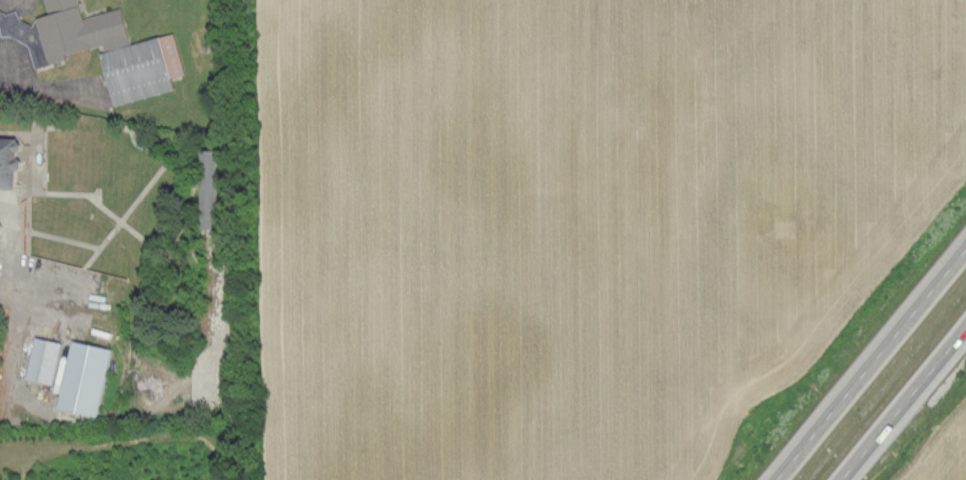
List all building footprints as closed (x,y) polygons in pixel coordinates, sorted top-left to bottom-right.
[(104,51),(116,104),(176,90),(173,78),(186,75),(176,33),(132,43),(124,7),(84,17),(80,0),(45,0),(49,15),(37,17),(34,24),(21,19),(19,10),(9,12),(0,9),(0,24),(3,37),(7,36),(31,44),(35,64),(105,48),(104,51)] [(24,139),(0,137),(2,115),(0,115),(0,188),(20,190),(24,139)] [(114,348),(75,340),(71,357),(62,355),(64,342),(37,337),(28,379),(55,384),(53,391),(63,393),(60,408),(101,416),(114,348)]
